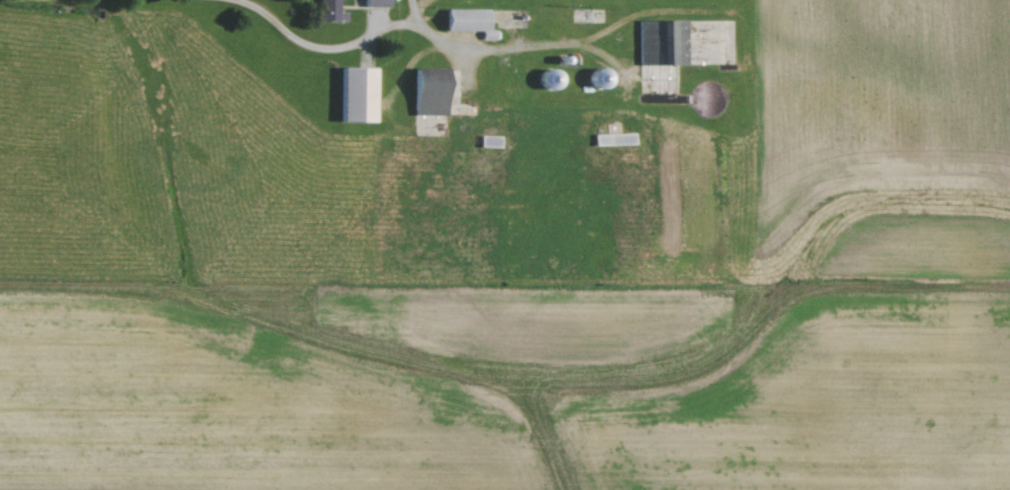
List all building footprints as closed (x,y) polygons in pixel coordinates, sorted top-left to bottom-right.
[(315,23),(341,22),(341,13),(335,14),(335,0),(314,0),(315,23)] [(387,8),(387,0),(360,0),(360,8),(387,8)] [(439,32),(479,33),(479,40),(484,40),(485,11),(439,11),(439,32)] [(375,70),(334,70),(333,123),(375,124),(375,70)]
